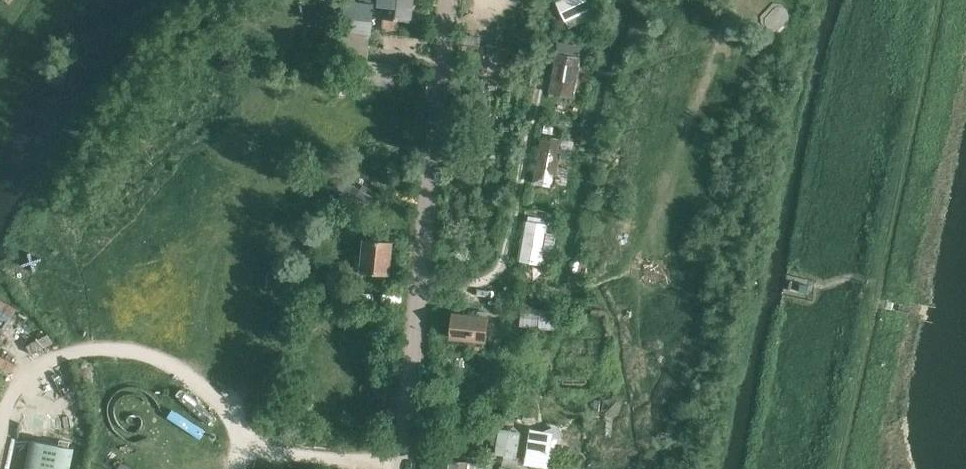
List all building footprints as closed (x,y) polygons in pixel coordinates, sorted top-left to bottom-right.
[(373,17),(382,18),(384,0),(347,0),(338,57),(351,60),(348,79),(394,88),(399,65),(368,60),(373,17)] [(414,0),(384,0),(382,18),(412,21),(414,0)] [(555,3),(568,30),(585,23),(584,16),(591,13),(586,0),(562,0),(555,3)] [(579,60),(556,56),(549,98),(572,102),(579,60)] [(561,141),(539,137),(531,184),(554,188),(561,141)] [(548,225),(526,221),(519,264),(541,267),(548,225)] [(388,275),(392,242),(365,239),(363,256),(357,256),(355,272),(388,275)] [(654,261),(646,267),(645,275),(651,283),(658,284),(665,278),(666,268),(663,261),(654,261)] [(809,283),(800,281),(798,291),(807,293),(809,283)] [(538,309),(537,328),(556,329),(557,311),(538,309)] [(454,315),(452,337),(487,341),(489,318),(454,315)] [(529,460),(533,435),(499,430),(496,454),(529,460)] [(33,440),(23,468),(70,468),(75,454),(33,440)] [(467,463),(468,463),(440,460),(439,468),(467,468),(467,463)]
